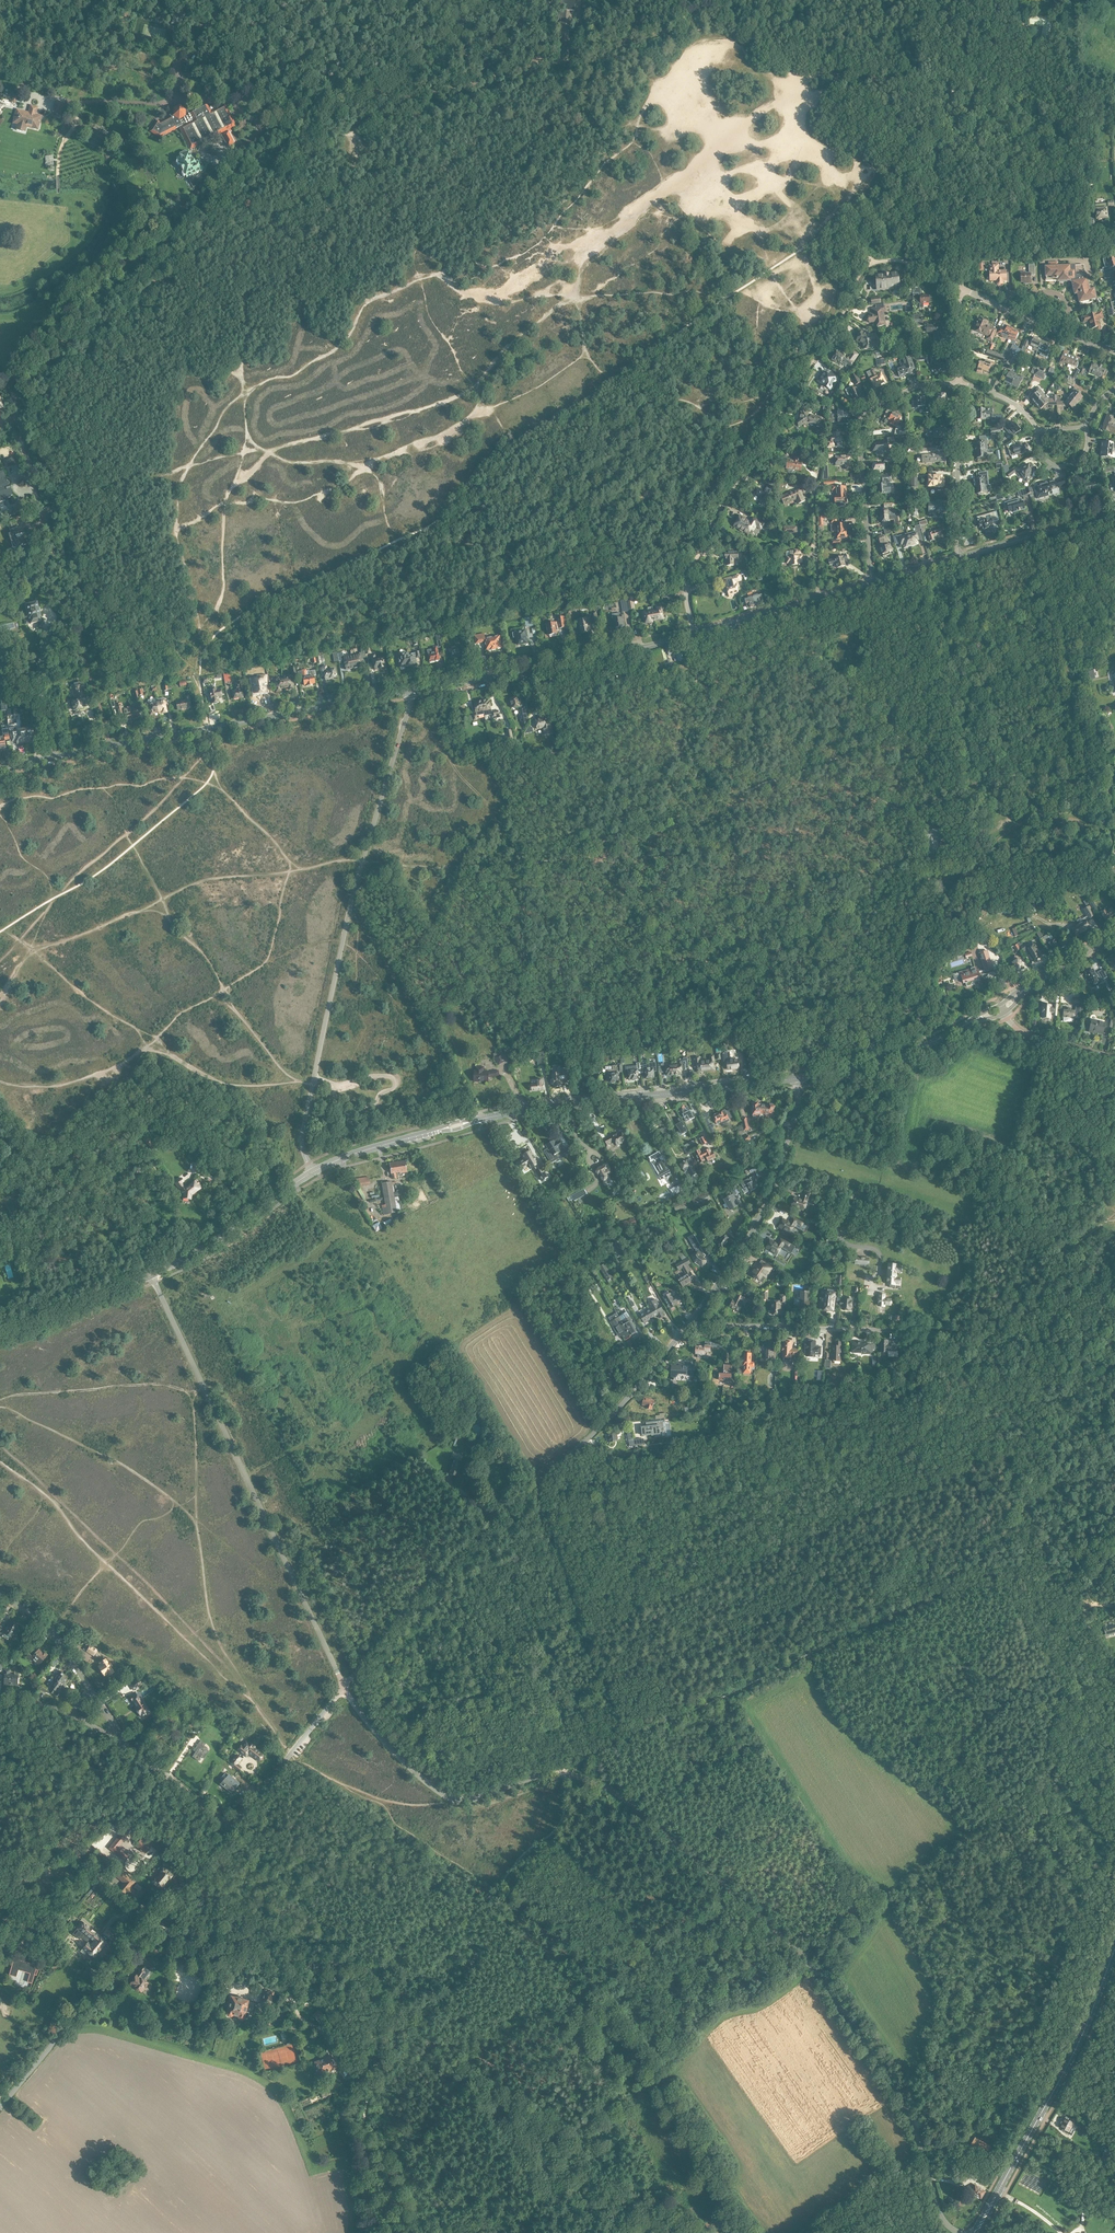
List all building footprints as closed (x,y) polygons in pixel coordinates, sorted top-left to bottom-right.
[(1052,37),(1054,26),(1052,25),(1052,24),(1052,20),(1028,16),(1027,24),(1043,27),(1041,40),(1049,42),(1049,37),(1052,37)] [(155,27),(157,42),(167,41),(167,35),(171,34),(170,29),(163,30),(162,26),(155,27)] [(63,103),(55,101),(53,112),(60,114),(63,103)] [(181,106),(175,109),(174,116),(172,117),(161,122),(158,120),(151,131),(160,137),(183,125),(184,126),(180,128),(191,149),(222,134),(229,147),(235,144),(228,131),(237,126),(226,105),(212,112),(208,106),(192,114),(189,109),(187,110),(181,106)] [(39,124),(41,117),(36,116),(38,108),(30,106),(28,113),(16,111),(16,113),(15,113),(14,117),(15,118),(13,124),(18,125),(16,131),(25,133),(26,127),(37,130),(38,128),(39,128),(40,124),(39,124)] [(189,153),(178,158),(179,160),(178,160),(178,162),(179,164),(180,164),(181,164),(184,171),(183,173),(185,175),(186,176),(187,177),(203,169),(199,161),(195,163),(194,161),(193,161),(189,153)] [(46,168),(51,170),(54,168),(52,155),(45,156),(45,162),(45,164),(46,168)] [(183,178),(177,170),(180,169),(176,163),(171,166),(180,180),(183,178)] [(197,178),(190,182),(193,188),(197,184),(196,183),(199,181),(197,178)] [(1107,218),(1107,212),(1106,208),(1104,209),(1104,207),(1098,208),(1099,209),(1096,210),(1097,219),(1098,219),(1099,220),(1101,220),(1101,219),(1107,218)] [(1114,271),(1114,256),(1106,259),(1107,263),(1108,263),(1109,266),(1102,268),(1104,273),(1114,271)] [(1080,305),(1092,302),(1091,299),(1096,298),(1094,289),(1089,290),(1087,279),(1084,265),(1069,265),(1069,266),(1058,266),(1058,262),(1049,263),(1049,267),(1045,267),(1046,279),(1052,279),(1053,280),(1054,280),(1055,280),(1056,279),(1058,279),(1058,281),(1060,281),(1061,282),(1062,282),(1063,282),(1064,281),(1070,281),(1070,282),(1071,283),(1072,283),(1073,288),(1073,289),(1073,291),(1074,292),(1075,293),(1075,294),(1077,294),(1078,295),(1077,296),(1077,297),(1078,298),(1079,299),(1080,305)] [(1003,283),(1003,279),(1006,279),(1006,276),(1006,271),(999,271),(998,265),(989,265),(990,276),(992,276),(992,281),(997,280),(997,283),(997,284),(997,285),(998,285),(999,286),(1000,286),(1001,285),(1002,285),(1002,284),(1003,284),(1003,283)] [(1024,282),(1024,283),(1031,283),(1031,275),(1035,275),(1034,265),(1029,265),(1029,274),(1026,274),(1026,272),(1021,273),(1021,282),(1024,282)] [(1104,273),(1104,276),(1105,279),(1111,277),(1112,281),(1111,281),(1112,286),(1114,285),(1114,271),(1104,273)] [(897,273),(889,275),(889,274),(885,275),(876,276),(877,289),(889,288),(900,286),(897,273)] [(875,291),(874,282),(864,284),(866,293),(875,291)] [(932,302),(932,295),(929,296),(929,295),(921,295),(920,287),(915,287),(915,290),(912,290),(912,294),(913,294),(913,300),(918,300),(918,303),(920,303),(920,306),(920,308),(923,308),(923,303),(929,303),(929,302),(932,302)] [(883,311),(885,311),(884,307),(871,309),(872,315),(868,316),(868,317),(867,317),(867,318),(867,319),(867,320),(867,321),(868,322),(869,322),(870,323),(872,322),(873,325),(874,326),(877,326),(877,327),(885,325),(885,320),(884,320),(884,316),(883,311)] [(1101,327),(1100,325),(1099,325),(1098,319),(1103,318),(1102,311),(1096,312),(1096,313),(1088,315),(1088,316),(1082,317),(1083,322),(1089,321),(1091,329),(1096,328),(1096,329),(1097,329),(1097,330),(1098,330),(1099,330),(1100,330),(1100,329),(1101,329),(1101,328),(1101,327)] [(977,324),(974,330),(984,334),(985,333),(987,334),(986,335),(988,336),(986,339),(988,340),(992,342),(997,331),(991,329),(991,330),(986,327),(988,322),(979,318),(977,323),(977,324)] [(941,344),(946,344),(946,325),(937,325),(937,326),(927,325),(927,326),(925,326),(925,330),(927,330),(927,332),(937,332),(937,347),(941,347),(941,345),(941,344)] [(1009,339),(1013,329),(1014,328),(1008,326),(1006,330),(999,327),(996,333),(1003,336),(1002,337),(1008,340),(1009,339)] [(1013,329),(1009,339),(1012,340),(1011,343),(1012,344),(1010,349),(1012,350),(1009,356),(1016,359),(1021,349),(1017,348),(1018,346),(1015,345),(1016,341),(1015,341),(1019,333),(1016,332),(1017,331),(1013,329)] [(867,335),(861,332),(857,340),(865,346),(866,349),(873,348),(873,344),(877,344),(877,342),(877,341),(878,341),(878,340),(878,339),(877,338),(877,337),(876,336),(876,334),(870,335),(869,335),(867,335),(867,334),(867,335)] [(1037,351),(1042,341),(1034,337),(1032,341),(1026,339),(1023,346),(1027,348),(1028,344),(1030,344),(1030,345),(1034,347),(1033,349),(1037,351)] [(1050,344),(1042,341),(1037,351),(1041,353),(1042,351),(1046,353),(1050,344)] [(1080,355),(1082,349),(1075,346),(1073,352),(1080,355)] [(988,350),(986,356),(1003,362),(1006,356),(988,350)] [(1068,364),(1071,356),(1069,355),(1069,357),(1067,356),(1068,352),(1065,350),(1062,358),(1060,357),(1059,361),(1060,361),(1060,363),(1064,364),(1064,363),(1068,364)] [(847,359),(837,352),(838,352),(837,351),(832,360),(836,362),(837,360),(841,363),(842,360),(851,366),(854,362),(854,361),(858,355),(853,351),(847,359)] [(940,355),(931,355),(931,362),(932,362),(932,367),(932,372),(935,372),(935,373),(939,373),(939,372),(939,371),(941,371),(942,372),(943,372),(944,371),(945,371),(945,367),(945,363),(942,363),(942,364),(939,364),(939,362),(940,362),(940,355)] [(1003,362),(1002,364),(1008,367),(1012,358),(1007,355),(1006,356),(1003,362)] [(1076,367),(1079,358),(1075,357),(1075,359),(1073,358),(1073,357),(1071,356),(1068,364),(1076,367)] [(905,366),(897,368),(900,377),(911,373),(910,370),(913,369),(912,365),(913,365),(910,357),(902,360),(903,365),(905,364),(905,366)] [(885,358),(876,360),(877,367),(886,365),(885,358)] [(979,363),(977,368),(978,368),(977,370),(982,371),(982,370),(985,371),(989,372),(991,366),(996,368),(998,364),(988,361),(985,360),(984,363),(980,362),(980,363),(979,363)] [(1088,373),(1089,373),(1095,375),(1099,366),(1092,363),(1089,370),(1086,369),(1085,369),(1085,370),(1081,368),(1079,374),(1082,375),(1084,371),(1088,373)] [(1097,380),(1098,377),(1102,378),(1104,375),(1106,375),(1108,371),(1101,368),(1102,366),(1100,365),(1099,366),(1095,375),(1094,379),(1097,380)] [(871,381),(874,387),(885,382),(882,375),(882,376),(881,373),(878,374),(878,373),(876,375),(873,369),(867,372),(871,381)] [(1035,375),(1044,379),(1046,374),(1037,369),(1035,375)] [(1074,380),(1079,371),(1076,369),(1070,379),(1071,379),(1074,380)] [(824,371),(818,381),(823,385),(824,384),(831,388),(838,377),(831,372),(829,375),(824,371)] [(1011,386),(1016,376),(1012,375),(1013,372),(1010,371),(1004,382),(1007,383),(1007,384),(1011,386)] [(856,374),(851,376),(856,385),(857,384),(860,383),(858,377),(856,374)] [(1016,376),(1011,386),(1015,388),(1015,387),(1018,388),(1023,377),(1020,376),(1019,378),(1016,376)] [(1069,381),(1068,380),(1067,384),(1069,385),(1073,387),(1076,381),(1074,380),(1071,379),(1069,381)] [(861,396),(856,387),(855,388),(854,386),(846,390),(849,396),(851,395),(853,400),(855,399),(855,400),(858,398),(857,398),(861,396)] [(1035,404),(1043,397),(1045,396),(1038,388),(1034,392),(1032,394),(1033,395),(1031,398),(1032,400),(1032,401),(1035,404)] [(1070,397),(1078,403),(1081,400),(1081,399),(1082,397),(1080,395),(1081,394),(1074,388),(1071,392),(1073,394),(1070,397)] [(942,394),(930,394),(930,400),(930,405),(934,405),(938,405),(942,404),(942,403),(946,402),(946,401),(947,401),(947,400),(947,398),(947,397),(946,397),(946,396),(945,396),(945,394),(942,394)] [(1043,397),(1035,404),(1038,408),(1038,407),(1040,409),(1045,405),(1057,405),(1057,399),(1056,396),(1056,395),(1053,395),(1053,399),(1048,399),(1045,396),(1043,397)] [(917,401),(912,401),(913,408),(918,408),(917,406),(923,406),(923,413),(931,412),(930,405),(930,400),(929,401),(929,400),(925,400),(925,401),(925,398),(922,398),(922,397),(917,398),(917,401)] [(1070,397),(1065,402),(1063,402),(1060,402),(1060,399),(1057,399),(1057,405),(1068,405),(1073,409),(1075,407),(1078,403),(1070,397)] [(836,418),(838,418),(848,418),(849,418),(849,413),(845,413),(845,411),(847,409),(838,404),(837,407),(838,408),(838,411),(835,411),(835,415),(832,416),(832,419),(834,419),(836,418)] [(809,415),(808,413),(803,407),(799,410),(801,415),(800,416),(800,418),(796,422),(798,426),(805,423),(808,422),(822,425),(824,418),(809,415)] [(985,409),(984,409),(981,409),(980,409),(979,409),(978,409),(977,409),(977,415),(975,415),(975,420),(985,420),(985,419),(985,409)] [(995,415),(992,415),(992,409),(984,409),(985,409),(985,419),(992,419),(992,422),(995,422),(995,421),(1003,421),(1003,415),(995,415)] [(888,423),(896,428),(898,423),(899,424),(901,421),(900,420),(901,417),(892,412),(892,414),(891,413),(888,419),(887,419),(886,419),(886,420),(885,420),(885,421),(885,422),(885,423),(886,423),(887,423),(888,423)] [(1104,422),(1105,422),(1102,429),(1103,429),(1103,430),(1106,431),(1107,431),(1114,434),(1114,431),(1114,425),(1113,424),(1114,420),(1112,419),(1113,417),(1107,414),(1104,422)] [(1020,429),(1017,425),(1016,426),(1012,421),(1004,428),(1012,437),(1020,429)] [(839,432),(837,432),(837,429),(828,429),(828,438),(831,438),(831,446),(834,446),(834,442),(836,442),(837,444),(841,443),(841,442),(842,442),(841,437),(839,437),(839,432)] [(933,434),(933,438),(936,438),(945,437),(945,429),(934,429),(934,434),(933,434)] [(986,436),(979,437),(980,440),(979,440),(980,443),(974,444),(975,451),(977,451),(987,450),(988,450),(986,436)] [(1101,451),(1101,456),(1114,458),(1114,453),(1111,453),(1111,445),(1114,445),(1114,440),(1109,440),(1109,443),(1102,442),(1101,447),(1102,447),(1102,451),(1101,451)] [(1008,444),(1006,445),(1008,448),(1010,447),(1011,446),(1012,447),(1014,455),(1021,453),(1026,452),(1025,449),(1026,449),(1025,446),(1024,446),(1023,444),(1017,446),(1014,441),(1008,444)] [(877,443),(877,444),(873,445),(873,447),(873,451),(880,451),(880,452),(888,452),(887,447),(887,442),(877,443)] [(987,450),(977,451),(978,458),(979,459),(981,459),(982,458),(988,457),(987,453),(993,453),(992,449),(987,450)] [(945,461),(944,453),(936,454),(922,455),(922,463),(945,461)] [(799,456),(796,456),(795,460),(788,459),(786,468),(801,470),(802,462),(799,462),(800,461),(799,461),(799,460),(799,456)] [(850,460),(850,456),(836,457),(836,465),(845,464),(845,469),(850,469),(850,463),(851,463),(851,460),(850,460)] [(13,458),(5,460),(7,467),(16,465),(13,458)] [(885,469),(884,463),(873,464),(874,470),(880,470),(880,472),(883,472),(883,469),(885,469)] [(1029,464),(1019,471),(1017,473),(1020,476),(1022,475),(1027,481),(1032,478),(1030,475),(1034,472),(1033,470),(1034,469),(1031,466),(1030,466),(1029,464)] [(6,500),(5,499),(8,498),(11,497),(11,496),(13,495),(11,489),(10,489),(9,489),(8,487),(9,487),(10,486),(8,481),(7,481),(4,470),(0,471),(0,502),(6,500)] [(979,473),(979,479),(974,479),(974,487),(977,487),(984,486),(984,485),(989,485),(987,472),(979,473)] [(878,484),(879,494),(885,494),(885,493),(891,493),(890,483),(890,481),(891,480),(891,474),(881,475),(881,481),(882,481),(883,484),(878,484)] [(1086,492),(1096,490),(1095,483),(1099,482),(1100,482),(1103,480),(1101,475),(1097,477),(1098,479),(1095,481),(1089,482),(1090,483),(1085,484),(1086,492)] [(943,487),(944,487),(944,481),(944,476),(929,476),(928,487),(935,487),(943,488),(943,487)] [(1037,499),(1049,496),(1048,492),(1051,491),(1051,490),(1057,488),(1055,480),(1040,484),(1040,486),(1038,487),(1039,493),(1036,494),(1037,499)] [(763,491),(757,488),(753,494),(763,499),(768,489),(771,490),(772,487),(767,484),(763,491)] [(984,486),(977,487),(977,494),(978,494),(979,495),(981,494),(982,493),(987,493),(987,489),(991,488),(990,485),(989,485),(984,485),(984,486)] [(834,498),(833,498),(833,501),(834,502),(834,503),(846,502),(846,496),(844,496),(844,492),(846,492),(845,487),(838,487),(837,487),(837,486),(832,486),(832,490),(836,490),(837,496),(834,497),(834,498)] [(781,497),(784,504),(793,500),(794,500),(795,500),(796,500),(796,501),(797,501),(798,502),(799,504),(804,501),(801,494),(804,493),(803,489),(800,491),(799,489),(794,492),(793,490),(787,492),(788,494),(781,497)] [(1019,498),(1006,502),(1007,509),(1008,509),(1009,512),(1013,511),(1013,512),(1026,509),(1025,507),(1025,508),(1023,501),(1020,502),(1020,500),(1019,498)] [(945,504),(941,504),(941,501),(936,501),(936,512),(945,512),(945,504)] [(880,516),(896,515),(896,512),(893,512),(893,511),(888,511),(888,507),(892,507),(891,503),(884,503),(884,509),(881,509),(882,511),(880,512),(879,513),(879,515),(880,515),(880,516)] [(17,514),(15,508),(12,509),(12,511),(10,512),(9,510),(1,513),(3,518),(5,517),(5,518),(8,517),(7,517),(17,514)] [(983,521),(978,522),(980,527),(982,526),(983,530),(984,530),(986,533),(989,531),(989,528),(994,526),(994,525),(993,525),(992,522),(998,520),(1000,519),(998,511),(996,512),(981,516),(983,521)] [(896,515),(880,516),(880,517),(880,519),(881,519),(881,520),(882,520),(882,523),(889,522),(889,520),(894,519),(894,518),(898,518),(898,515),(896,515)] [(752,517),(750,522),(740,516),(734,526),(743,531),(744,530),(749,533),(751,529),(753,531),(756,526),(761,529),(764,524),(752,517)] [(27,540),(22,535),(21,533),(19,525),(10,527),(11,532),(9,532),(14,548),(18,547),(19,548),(21,546),(25,546),(26,546),(26,545),(27,544),(27,543),(27,542),(27,541),(27,540)] [(930,541),(935,540),(934,538),(943,536),(942,530),(933,532),(932,530),(930,531),(930,533),(928,534),(930,541)] [(846,539),(846,531),(838,532),(838,539),(836,539),(837,540),(831,541),(831,545),(841,544),(841,540),(840,540),(840,539),(842,539),(842,540),(846,539)] [(917,531),(908,534),(908,536),(911,546),(918,544),(918,541),(919,541),(923,540),(920,531),(917,531)] [(904,548),(911,546),(908,536),(902,538),(902,534),(899,535),(901,544),(902,544),(904,548)] [(887,555),(886,555),(890,554),(889,552),(893,551),(891,546),(890,546),(889,544),(888,544),(886,537),(885,537),(884,537),(884,535),(877,537),(879,545),(880,545),(880,546),(883,556),(883,557),(884,557),(884,558),(885,558),(886,557),(887,556),(887,555)] [(802,562),(802,556),(801,556),(801,554),(802,554),(801,550),(794,550),(790,551),(786,552),(787,563),(790,562),(790,566),(793,565),(793,566),(794,567),(795,567),(796,567),(796,566),(797,566),(797,565),(799,565),(799,562),(802,562)] [(739,558),(738,552),(725,552),(725,559),(727,558),(727,566),(734,565),(734,559),(739,558)] [(836,563),(838,568),(845,566),(844,561),(848,560),(846,554),(843,555),(843,556),(834,559),(828,561),(830,565),(836,563)] [(727,579),(724,579),(725,584),(726,587),(727,587),(729,595),(738,593),(735,581),(740,580),(739,576),(727,579)] [(761,594),(753,596),(756,606),(762,605),(762,604),(764,603),(761,594)] [(750,608),(756,606),(753,596),(745,599),(748,608),(750,607),(750,608)] [(629,611),(627,600),(621,601),(623,612),(629,611)] [(37,602),(26,604),(29,619),(30,619),(31,623),(36,622),(37,627),(42,626),(41,621),(42,621),(41,617),(37,602)] [(663,616),(661,606),(658,606),(657,608),(657,609),(653,610),(655,621),(664,619),(665,618),(665,617),(665,616),(664,616),(663,616)] [(653,610),(652,607),(649,608),(650,613),(643,614),(643,618),(645,618),(646,623),(649,623),(649,624),(650,624),(650,625),(651,625),(652,624),(652,623),(652,621),(655,621),(653,610)] [(580,629),(580,634),(591,632),(590,627),(591,627),(591,623),(598,622),(596,612),(592,613),(593,618),(578,620),(579,625),(577,625),(578,629),(580,629)] [(612,615),(614,628),(624,626),(623,619),(624,619),(624,615),(621,616),(620,613),(612,615)] [(526,627),(534,625),(533,617),(525,618),(526,627)] [(548,635),(550,635),(551,636),(552,635),(553,635),(554,634),(554,635),(556,635),(557,634),(558,634),(557,629),(566,627),(564,617),(557,618),(558,622),(546,624),(547,630),(548,635)] [(517,637),(518,645),(528,643),(525,631),(512,633),(513,638),(517,637)] [(496,649),(496,648),(502,647),(499,636),(485,639),(484,634),(474,636),(476,643),(485,642),(486,642),(487,650),(491,649),(491,650),(496,649)] [(439,660),(437,652),(436,648),(441,647),(440,640),(437,641),(438,646),(433,647),(433,650),(427,651),(429,661),(434,660),(435,661),(439,660)] [(681,652),(679,653),(677,647),(675,648),(674,643),(666,646),(669,655),(672,654),(671,652),(676,651),(676,653),(678,661),(683,659),(681,652)] [(451,653),(452,658),(459,656),(458,649),(462,648),(461,645),(453,647),(448,648),(449,653),(451,653)] [(354,668),(362,666),(360,657),(362,657),(365,657),(364,647),(360,648),(361,652),(359,653),(360,655),(352,656),(354,668)] [(419,651),(415,652),(415,653),(409,654),(408,653),(397,655),(399,665),(405,664),(405,667),(414,665),(414,663),(416,663),(415,658),(420,657),(419,651)] [(344,661),(346,670),(354,668),(352,656),(344,658),(343,652),(337,653),(339,662),(344,661)] [(375,669),(379,668),(380,669),(382,669),(383,668),(385,667),(383,658),(375,659),(374,655),(371,655),(372,664),(374,664),(375,669)] [(325,680),(329,679),(329,678),(335,677),(335,676),(336,676),(335,669),(327,671),(326,668),(323,668),(325,680)] [(302,671),(298,672),(299,678),(303,678),(304,685),(307,684),(307,686),(312,685),(312,683),(315,683),(314,676),(316,676),(315,671),(309,672),(309,671),(306,671),(306,669),(302,670),(302,671)] [(247,682),(250,694),(253,694),(253,692),(254,692),(254,694),(261,693),(261,695),(265,695),(264,692),(265,692),(264,687),(267,687),(267,684),(268,684),(268,683),(267,683),(267,681),(268,681),(268,679),(267,679),(267,675),(264,675),(264,674),(262,674),(262,675),(257,675),(257,680),(247,682)] [(288,687),(289,689),(293,688),(291,676),(287,676),(287,678),(283,679),(285,688),(288,687)] [(281,691),(281,689),(285,688),(283,679),(278,680),(278,678),(274,679),(276,691),(281,691)] [(239,697),(240,698),(243,698),(241,682),(237,683),(238,690),(232,691),(233,698),(239,697)] [(85,701),(81,685),(73,688),(77,700),(71,702),(74,710),(85,707),(83,701),(85,701)] [(210,689),(209,690),(212,703),(214,703),(214,704),(215,704),(217,703),(219,702),(218,698),(222,697),(221,693),(220,688),(216,689),(216,688),(215,689),(215,686),(210,687),(210,689)] [(176,702),(178,710),(181,709),(181,708),(187,707),(187,708),(191,707),(188,695),(185,696),(185,700),(176,702)] [(520,697),(510,699),(512,708),(519,707),(520,710),(521,710),(522,715),(520,715),(521,722),(525,725),(528,721),(527,714),(528,714),(525,699),(522,700),(521,700),(520,697)] [(161,699),(156,699),(156,700),(157,703),(158,712),(162,711),(162,713),(167,712),(164,698),(161,699)] [(148,700),(148,701),(148,704),(150,715),(155,714),(154,712),(158,712),(157,703),(156,700),(154,699),(153,699),(152,700),(150,700),(148,700)] [(492,714),(492,712),(490,701),(489,700),(485,700),(483,700),(483,701),(482,701),(483,711),(484,711),(484,714),(485,715),(492,714)] [(484,711),(483,711),(482,701),(481,701),(480,701),(479,701),(478,702),(474,702),(475,704),(474,704),(476,715),(470,716),(471,721),(477,720),(477,716),(478,716),(478,715),(484,714),(484,711)] [(116,702),(115,702),(116,705),(117,710),(118,714),(121,714),(122,716),(124,716),(125,721),(134,719),(133,717),(131,710),(127,711),(127,709),(126,708),(123,709),(121,703),(117,704),(116,702)] [(138,710),(137,705),(130,706),(131,710),(133,717),(134,719),(140,718),(139,713),(140,713),(139,710),(138,710)] [(499,711),(492,712),(492,714),(493,719),(500,717),(499,711)] [(545,718),(535,719),(537,729),(544,728),(545,734),(552,733),(550,726),(549,722),(546,722),(545,718)] [(10,739),(8,730),(8,726),(2,727),(3,734),(2,734),(2,737),(0,738),(0,749),(6,748),(4,740),(10,739)] [(22,729),(24,742),(28,741),(29,742),(30,742),(31,741),(30,738),(35,738),(33,727),(22,729)] [(20,743),(24,742),(22,729),(15,730),(15,728),(10,729),(12,741),(17,740),(17,743),(18,744),(19,743),(20,743)] [(1083,919),(1084,921),(1079,924),(1083,932),(1090,927),(1086,920),(1095,915),(1089,906),(1083,910),(1087,916),(1083,919)] [(1111,916),(1114,914),(1112,908),(1106,912),(1104,909),(1100,912),(1105,920),(1111,916)] [(1072,929),(1076,936),(1083,932),(1079,924),(1072,929)] [(1047,935),(1040,939),(1043,944),(1048,942),(1053,950),(1058,947),(1056,942),(1053,937),(1050,940),(1047,935)] [(1020,942),(1017,944),(1019,947),(1020,946),(1023,952),(1028,949),(1027,946),(1025,943),(1022,945),(1020,942)] [(1041,955),(1034,944),(1030,947),(1028,945),(1027,946),(1028,949),(1029,948),(1031,952),(1030,952),(1035,960),(1039,957),(1041,955)] [(985,972),(986,972),(993,969),(987,951),(980,953),(985,972)] [(1020,969),(1023,966),(1017,956),(1014,958),(1015,960),(1012,962),(1017,970),(1018,970),(1018,971),(1020,969)] [(980,978),(978,971),(976,968),(975,968),(974,967),(971,968),(971,969),(960,973),(963,983),(966,983),(967,987),(975,984),(974,982),(980,980),(979,978),(980,978)] [(1084,974),(1086,977),(1088,976),(1091,980),(1089,982),(1092,987),(1101,982),(1100,981),(1107,977),(1103,969),(1097,972),(1098,973),(1096,974),(1094,970),(1091,972),(1090,970),(1085,973),(1084,974)] [(1069,1017),(1074,1017),(1075,1017),(1080,1018),(1080,1011),(1081,1007),(1080,1007),(1081,999),(1073,998),(1072,1003),(1076,1004),(1075,1010),(1070,1009),(1068,1008),(1068,1009),(1064,1009),(1063,1016),(1068,1017),(1068,1016),(1069,1017)] [(1049,1007),(1049,1005),(1043,1004),(1042,1008),(1041,1008),(1041,1012),(1042,1012),(1042,1018),(1043,1018),(1049,1019),(1049,1018),(1050,1018),(1051,1014),(1053,1014),(1053,1015),(1057,1016),(1058,1004),(1054,1004),(1053,1007),(1049,1007)] [(1096,1032),(1103,1034),(1104,1030),(1111,1032),(1114,1019),(1109,1018),(1107,1026),(1105,1026),(1106,1023),(1092,1020),(1090,1026),(1089,1027),(1088,1030),(1089,1031),(1089,1032),(1096,1033),(1096,1032)] [(475,1068),(483,1082),(493,1076),(490,1070),(493,1069),(493,1070),(500,1066),(491,1051),(489,1052),(488,1053),(485,1055),(489,1062),(486,1063),(485,1062),(475,1068)] [(722,1062),(727,1062),(728,1068),(732,1068),(732,1069),(739,1068),(738,1060),(731,1061),(730,1053),(721,1054),(722,1062)] [(710,1056),(711,1060),(705,1061),(706,1071),(715,1070),(715,1067),(716,1067),(715,1064),(714,1064),(713,1056),(710,1056)] [(697,1069),(697,1072),(706,1071),(705,1061),(699,1062),(699,1057),(696,1058),(696,1065),(696,1066),(696,1068),(697,1069)] [(680,1062),(681,1065),(673,1066),(675,1075),(675,1074),(676,1075),(678,1075),(678,1074),(682,1074),(682,1070),(686,1070),(685,1068),(689,1068),(688,1058),(683,1058),(684,1061),(680,1062)] [(643,1066),(641,1066),(641,1071),(641,1073),(644,1073),(646,1073),(647,1078),(648,1079),(650,1079),(651,1078),(651,1076),(654,1076),(654,1072),(657,1071),(656,1062),(649,1063),(649,1064),(643,1065),(643,1066)] [(626,1071),(625,1071),(626,1078),(629,1078),(629,1079),(632,1079),(632,1080),(633,1080),(634,1081),(636,1080),(637,1079),(636,1074),(639,1073),(641,1073),(641,1071),(641,1066),(640,1066),(640,1063),(637,1063),(637,1070),(636,1070),(636,1066),(625,1067),(626,1071)] [(607,1070),(608,1074),(607,1074),(608,1081),(611,1081),(611,1082),(612,1083),(614,1083),(615,1082),(616,1082),(615,1081),(618,1081),(617,1072),(618,1072),(623,1072),(622,1064),(617,1064),(617,1065),(613,1066),(613,1070),(607,1070)] [(671,1075),(673,1075),(674,1075),(675,1075),(673,1066),(664,1067),(664,1064),(661,1064),(661,1066),(659,1066),(659,1073),(663,1072),(666,1071),(667,1074),(670,1074),(670,1075),(671,1075)] [(553,1080),(551,1080),(552,1084),(553,1084),(554,1087),(560,1087),(560,1086),(559,1086),(559,1085),(562,1084),(562,1085),(562,1082),(564,1082),(564,1083),(569,1082),(568,1071),(563,1071),(563,1074),(561,1074),(561,1073),(560,1073),(559,1071),(553,1072),(553,1074),(552,1074),(553,1080)] [(531,1085),(529,1085),(530,1090),(532,1090),(532,1091),(537,1090),(538,1090),(539,1091),(544,1090),(543,1083),(542,1079),(537,1080),(538,1084),(531,1085)] [(764,1105),(758,1104),(758,1103),(757,1103),(757,1102),(756,1102),(754,1102),(754,1103),(754,1104),(752,1104),(753,1107),(752,1108),(753,1115),(758,1114),(758,1116),(762,1115),(764,1105)] [(775,1106),(774,1106),(774,1105),(773,1105),(772,1104),(771,1104),(771,1105),(770,1104),(769,1105),(764,1105),(762,1115),(766,1117),(767,1115),(772,1117),(774,1110),(773,1110),(775,1106)] [(682,1118),(684,1117),(686,1122),(694,1118),(691,1110),(690,1111),(688,1107),(685,1108),(684,1106),(680,1108),(681,1111),(679,1112),(681,1115),(682,1118)] [(723,1124),(729,1122),(729,1120),(729,1119),(733,1117),(730,1109),(726,1111),(725,1110),(713,1115),(717,1124),(721,1122),(722,1123),(723,1124)] [(739,1132),(749,1129),(746,1117),(742,1118),(743,1126),(737,1128),(739,1132)] [(677,1125),(678,1128),(678,1127),(682,1135),(687,1132),(680,1118),(676,1120),(678,1124),(677,1125)] [(707,1118),(704,1120),(713,1139),(717,1137),(715,1133),(712,1128),(715,1127),(713,1124),(711,1125),(707,1118)] [(668,1132),(665,1127),(660,1130),(663,1135),(668,1132)] [(614,1136),(603,1141),(607,1147),(610,1146),(608,1143),(614,1140),(617,1145),(625,1141),(621,1133),(614,1136)] [(548,1149),(544,1151),(551,1163),(555,1160),(553,1156),(554,1155),(555,1155),(556,1155),(556,1154),(559,1152),(557,1150),(563,1146),(559,1140),(553,1144),(552,1143),(551,1142),(550,1143),(546,1145),(548,1149)] [(568,1154),(574,1151),(571,1145),(565,1149),(568,1154)] [(713,1151),(712,1152),(710,1149),(702,1153),(700,1150),(694,1152),(700,1163),(705,1160),(703,1157),(706,1155),(708,1161),(716,1157),(713,1151)] [(525,1158),(519,1162),(523,1168),(529,1165),(531,1168),(534,1167),(542,1181),(548,1177),(539,1163),(538,1163),(530,1151),(523,1155),(525,1158)] [(658,1152),(649,1157),(653,1166),(658,1175),(660,1174),(661,1177),(666,1175),(667,1177),(672,1175),(667,1166),(666,1167),(664,1164),(666,1163),(664,1160),(663,1161),(658,1152)] [(680,1164),(683,1170),(684,1170),(684,1171),(684,1170),(685,1172),(688,1170),(691,1177),(697,1174),(693,1166),(690,1167),(690,1166),(686,1160),(680,1163),(680,1164)] [(400,1173),(407,1172),(405,1161),(390,1164),(391,1173),(392,1173),(393,1178),(396,1178),(395,1173),(400,1172),(400,1173)] [(598,1175),(599,1174),(603,1183),(611,1179),(608,1175),(612,1173),(610,1170),(611,1170),(607,1163),(596,1169),(596,1170),(595,1170),(598,1175)] [(756,1170),(754,1166),(745,1171),(747,1175),(756,1170)] [(749,1190),(750,1191),(756,1188),(755,1186),(757,1184),(756,1181),(754,1182),(753,1180),(755,1179),(753,1176),(741,1182),(744,1188),(742,1189),(744,1194),(749,1191),(748,1190),(749,1190)] [(357,1186),(370,1184),(368,1177),(356,1179),(357,1186)] [(184,1181),(181,1178),(175,1183),(184,1195),(183,1198),(188,1199),(188,1197),(190,1196),(192,1196),(202,1187),(199,1184),(198,1184),(197,1183),(198,1182),(196,1180),(192,1183),(192,1184),(186,1188),(182,1183),(184,1181)] [(391,1182),(382,1184),(385,1205),(382,1206),(383,1214),(396,1212),(391,1182)] [(682,1183),(677,1186),(680,1192),(686,1189),(682,1183)] [(740,1193),(736,1185),(730,1188),(734,1196),(740,1193)] [(587,1194),(584,1187),(566,1197),(569,1201),(573,1199),(574,1201),(587,1194)] [(706,1191),(692,1199),(697,1209),(712,1201),(706,1191)] [(792,1203),(792,1204),(791,1206),(804,1210),(807,1203),(811,1193),(804,1191),(801,1200),(795,1197),(794,1200),(793,1199),(792,1203)] [(739,1205),(733,1195),(724,1200),(730,1210),(734,1208),(734,1209),(738,1207),(737,1206),(739,1205)] [(683,1199),(673,1204),(677,1213),(687,1207),(685,1204),(689,1202),(688,1198),(684,1200),(683,1199)] [(877,1210),(870,1218),(873,1220),(880,1212),(877,1210)] [(720,1224),(722,1225),(723,1223),(722,1221),(716,1217),(712,1222),(710,1221),(709,1223),(711,1225),(710,1226),(715,1230),(720,1224)] [(779,1227),(790,1234),(794,1226),(795,1227),(797,1224),(802,1227),(804,1223),(793,1217),(790,1222),(783,1219),(779,1227)] [(376,1232),(382,1228),(378,1222),(373,1226),(376,1232)] [(699,1243),(694,1234),(689,1237),(694,1246),(695,1246),(697,1244),(699,1243)] [(724,1248),(730,1239),(723,1235),(721,1239),(720,1238),(716,1243),(720,1245),(719,1247),(722,1249),(723,1247),(724,1248)] [(766,1248),(777,1255),(782,1248),(783,1248),(785,1245),(789,1248),(791,1244),(780,1238),(777,1244),(771,1240),(766,1248)] [(696,1250),(690,1253),(692,1255),(691,1256),(694,1261),(695,1262),(695,1263),(698,1265),(699,1264),(702,1266),(704,1264),(704,1265),(706,1262),(705,1261),(706,1261),(702,1258),(704,1256),(702,1255),(704,1253),(699,1246),(698,1247),(697,1244),(695,1246),(696,1248),(695,1248),(696,1250)] [(679,1279),(683,1287),(695,1280),(690,1271),(689,1272),(686,1265),(690,1263),(687,1257),(686,1258),(683,1252),(679,1255),(682,1260),(683,1260),(683,1261),(676,1265),(679,1270),(682,1267),(686,1273),(682,1276),(683,1277),(679,1279)] [(856,1257),(855,1264),(859,1264),(859,1266),(864,1266),(864,1265),(868,1265),(869,1258),(856,1257)] [(890,1264),(889,1264),(887,1284),(890,1284),(890,1288),(894,1288),(894,1285),(895,1285),(895,1284),(899,1284),(899,1283),(900,1283),(901,1279),(900,1279),(900,1278),(895,1278),(896,1277),(896,1273),(896,1272),(900,1273),(900,1272),(901,1272),(902,1268),(901,1267),(901,1266),(896,1266),(897,1265),(896,1265),(896,1264),(895,1263),(891,1262),(890,1263),(890,1264)] [(762,1275),(766,1277),(772,1267),(766,1263),(763,1268),(760,1267),(761,1266),(756,1263),(753,1267),(754,1267),(751,1272),(755,1275),(754,1276),(759,1280),(762,1275)] [(607,1268),(602,1271),(608,1280),(613,1277),(607,1268)] [(800,1307),(809,1308),(810,1291),(800,1291),(800,1307)] [(664,1297),(670,1308),(671,1308),(671,1309),(674,1307),(673,1306),(676,1304),(676,1303),(681,1300),(678,1295),(675,1296),(673,1292),(664,1297)] [(833,1311),(834,1308),(835,1297),(834,1297),(835,1293),(826,1292),(825,1297),(821,1296),(820,1304),(824,1304),(824,1310),(828,1311),(828,1310),(833,1311)] [(880,1294),(879,1305),(885,1305),(885,1304),(890,1305),(890,1304),(891,1303),(891,1301),(891,1300),(891,1299),(885,1298),(885,1294),(880,1294)] [(754,1302),(756,1300),(749,1297),(748,1299),(738,1295),(737,1298),(736,1299),(735,1298),(734,1301),(733,1300),(732,1302),(731,1301),(730,1304),(731,1305),(730,1307),(739,1311),(742,1304),(745,1305),(747,1302),(753,1305),(752,1306),(755,1307),(757,1303),(754,1302)] [(772,1301),(772,1309),(772,1314),(780,1314),(780,1311),(781,1311),(781,1307),(780,1307),(781,1304),(786,1304),(785,1295),(780,1295),(780,1301),(772,1301)] [(627,1299),(632,1307),(635,1306),(632,1300),(631,1300),(629,1297),(627,1299)] [(843,1298),(840,1298),(840,1308),(842,1309),(851,1310),(851,1307),(852,1307),(852,1301),(852,1299),(843,1298)] [(648,1304),(650,1309),(654,1316),(658,1315),(659,1318),(664,1315),(662,1312),(663,1311),(659,1304),(656,1299),(648,1304)] [(651,1319),(654,1316),(650,1309),(640,1315),(645,1323),(651,1319)] [(632,1324),(630,1321),(632,1321),(627,1313),(620,1317),(631,1335),(637,1332),(634,1327),(635,1326),(633,1323),(632,1324)] [(631,1335),(620,1317),(611,1322),(619,1334),(620,1333),(622,1336),(623,1335),(625,1339),(631,1335)] [(895,1344),(888,1344),(888,1341),(880,1340),(880,1351),(887,1352),(887,1350),(895,1351),(895,1344)] [(771,1351),(772,1341),(762,1341),(761,1348),(766,1348),(766,1359),(773,1359),(773,1351),(771,1351)] [(815,1354),(820,1354),(821,1347),(815,1347),(815,1341),(807,1341),(807,1343),(806,1343),(806,1345),(806,1348),(806,1349),(806,1350),(807,1350),(807,1352),(808,1352),(808,1356),(815,1357),(815,1354)] [(858,1343),(858,1341),(853,1341),(853,1351),(862,1351),(862,1353),(872,1353),(872,1345),(867,1345),(867,1342),(861,1342),(860,1342),(860,1343),(858,1343)] [(627,1350),(622,1342),(619,1344),(624,1352),(627,1350)] [(723,1346),(723,1343),(711,1342),(705,1342),(705,1345),(698,1344),(698,1346),(696,1346),(696,1354),(698,1354),(698,1357),(704,1358),(705,1351),(710,1352),(711,1347),(719,1347),(719,1346),(723,1346)] [(790,1361),(790,1357),(791,1357),(791,1355),(797,1356),(797,1349),(792,1349),(792,1342),(783,1342),(783,1346),(783,1352),(783,1357),(783,1360),(783,1361),(784,1362),(785,1362),(788,1363),(788,1362),(789,1362),(790,1362),(790,1361)] [(832,1346),(832,1361),(841,1361),(841,1342),(836,1342),(836,1346),(832,1346)] [(743,1359),(743,1369),(744,1369),(744,1370),(750,1370),(750,1369),(754,1369),(754,1362),(751,1362),(751,1353),(744,1353),(744,1359),(743,1359)] [(672,1366),(671,1380),(674,1380),(675,1378),(678,1374),(687,1374),(687,1375),(690,1375),(694,1376),(694,1365),(691,1364),(691,1363),(684,1363),(683,1366),(679,1366),(679,1367),(676,1367),(676,1366),(672,1366)] [(824,1363),(821,1363),(820,1367),(814,1366),(814,1373),(822,1373),(823,1367),(824,1367),(824,1363)] [(724,1374),(719,1373),(713,1373),(713,1383),(731,1383),(732,1365),(724,1365),(724,1374)] [(655,1400),(644,1397),(642,1405),(646,1406),(646,1408),(652,1410),(655,1400)] [(644,1429),(642,1429),(642,1435),(660,1433),(659,1429),(660,1429),(660,1427),(663,1427),(662,1421),(646,1423),(647,1427),(644,1427),(644,1429)] [(616,1431),(608,1432),(609,1442),(617,1441),(616,1431)] [(462,1462),(451,1458),(446,1473),(457,1477),(462,1462)] [(1113,1611),(1114,1618),(1103,1621),(1107,1635),(1114,1632),(1114,1610),(1113,1611)] [(0,1638),(3,1632),(11,1637),(11,1635),(12,1635),(13,1634),(13,1633),(14,1631),(16,1632),(19,1628),(9,1622),(5,1629),(0,1626),(0,1638)] [(90,1645),(87,1651),(94,1656),(97,1650),(90,1645)] [(47,1655),(43,1651),(43,1652),(39,1649),(34,1655),(31,1652),(27,1657),(31,1660),(32,1659),(39,1664),(47,1655)] [(98,1666),(104,1676),(108,1674),(109,1675),(110,1675),(111,1677),(114,1675),(113,1673),(114,1672),(106,1659),(105,1659),(103,1658),(100,1660),(101,1661),(100,1662),(102,1664),(98,1666)] [(4,1670),(4,1675),(5,1675),(4,1685),(9,1686),(10,1684),(17,1685),(18,1680),(19,1679),(20,1678),(20,1677),(19,1676),(18,1676),(9,1675),(10,1670),(4,1670)] [(54,1680),(55,1680),(63,1686),(65,1683),(66,1684),(68,1680),(63,1677),(65,1675),(59,1670),(53,1679),(54,1680)] [(139,1678),(130,1684),(131,1686),(133,1690),(139,1686),(138,1683),(141,1681),(139,1678)] [(55,1680),(54,1680),(51,1684),(52,1685),(51,1687),(52,1689),(50,1692),(54,1695),(56,1692),(58,1693),(63,1687),(63,1686),(55,1680)] [(48,1686),(42,1684),(40,1690),(46,1692),(48,1686)] [(129,1696),(132,1700),(133,1700),(137,1705),(135,1707),(139,1713),(138,1714),(140,1717),(145,1714),(145,1715),(150,1712),(143,1701),(142,1702),(135,1693),(129,1696)] [(192,1756),(198,1761),(201,1757),(204,1758),(208,1751),(206,1749),(207,1747),(204,1745),(205,1743),(200,1740),(198,1744),(197,1743),(197,1744),(196,1744),(196,1745),(196,1746),(198,1747),(192,1756)] [(240,1749),(239,1751),(245,1756),(248,1752),(258,1760),(263,1755),(255,1749),(255,1748),(254,1747),(254,1746),(250,1742),(249,1743),(246,1741),(242,1746),(241,1746),(240,1748),(240,1749)] [(239,1770),(241,1767),(237,1764),(241,1759),(236,1755),(230,1763),(239,1770)] [(228,1775),(220,1784),(231,1793),(236,1786),(237,1787),(239,1784),(228,1775)] [(117,1845),(122,1839),(123,1840),(126,1837),(121,1833),(114,1842),(117,1845)] [(150,1847),(141,1839),(136,1845),(139,1848),(142,1851),(142,1850),(145,1853),(150,1847)] [(117,1845),(114,1842),(110,1848),(115,1853),(118,1849),(117,1845)] [(128,1855),(125,1853),(124,1854),(118,1849),(115,1853),(124,1860),(128,1855)] [(125,1892),(135,1881),(120,1868),(115,1873),(125,1882),(120,1888),(125,1892)] [(173,1875),(164,1868),(152,1882),(161,1889),(165,1885),(164,1884),(168,1879),(169,1879),(173,1875)] [(92,1955),(94,1957),(113,1935),(106,1929),(101,1937),(82,1921),(78,1927),(79,1928),(78,1928),(73,1933),(80,1939),(82,1937),(88,1942),(83,1948),(89,1952),(89,1953),(91,1955),(92,1955)] [(15,1958),(10,1975),(17,1977),(19,1970),(21,1971),(28,1973),(31,1974),(28,1982),(33,1983),(35,1975),(37,1975),(39,1970),(37,1969),(38,1965),(15,1958)] [(130,1984),(135,1987),(135,1988),(139,1991),(139,1990),(142,1992),(145,1987),(146,1987),(147,1986),(148,1985),(148,1984),(147,1984),(148,1983),(143,1980),(150,1970),(153,1966),(144,1960),(142,1964),(143,1965),(136,1976),(135,1976),(134,1977),(134,1978),(130,1984)] [(190,1963),(175,1960),(174,1965),(189,1968),(190,1963)] [(274,1992),(265,1990),(262,2003),(271,2005),(274,1992)] [(229,2007),(227,2014),(228,2016),(231,2016),(233,2015),(233,2014),(234,2015),(235,2016),(237,2016),(239,2016),(239,2017),(240,2018),(242,2019),(244,2018),(246,2012),(252,2013),(254,2007),(247,2005),(249,2001),(243,1999),(242,1997),(239,1997),(237,1997),(237,1998),(231,1997),(230,2003),(228,2004),(228,2006),(229,2007)] [(314,2015),(319,2020),(323,2016),(318,2010),(314,2015)] [(279,2032),(282,2044),(288,2043),(285,2030),(279,2032)] [(315,2062),(320,2073),(336,2067),(332,2056),(315,2062)] [(1069,2132),(1073,2122),(1071,2121),(1072,2119),(1066,2116),(1065,2118),(1060,2127),(1069,2132)] [(975,2137),(971,2145),(986,2154),(991,2146),(975,2137)] [(971,2192),(981,2198),(985,2191),(975,2185),(971,2192)]
